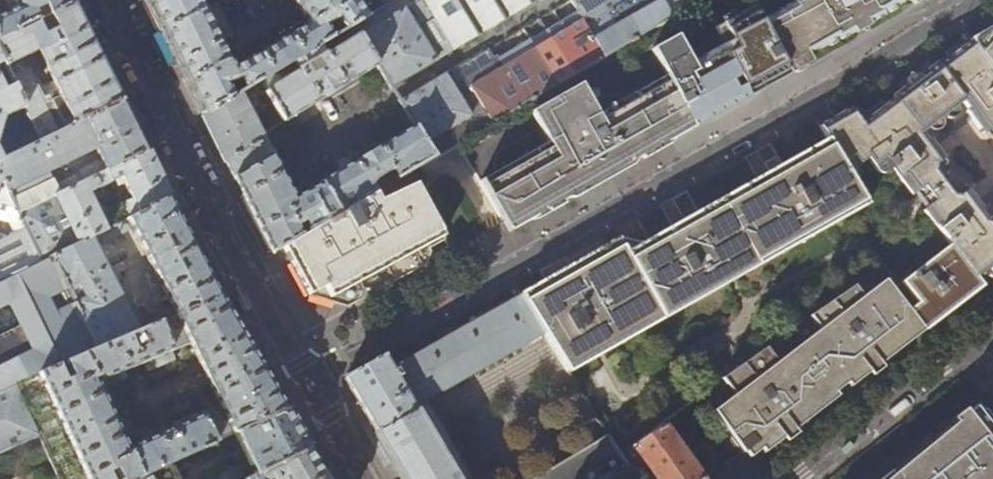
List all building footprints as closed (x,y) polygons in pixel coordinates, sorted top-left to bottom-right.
[(17,7),(0,16),(0,39),(75,3),(73,0),(14,0),(17,7)] [(161,30),(204,10),(199,0),(146,0),(161,30)] [(308,23),(233,68),(219,41),(231,36),(216,6),(205,12),(204,10),(161,30),(180,70),(202,114),(226,100),(221,89),(235,81),(241,91),(332,36),(325,26),(338,19),(345,29),(351,25),(366,16),(356,0),(293,0),(308,23)] [(351,25),(377,66),(390,89),(538,0),(393,0),(383,6),(366,16),(351,25)] [(433,158),(700,2),(704,0),(572,0),(445,75),(445,74),(398,102),(414,127),(433,158)] [(752,0),(704,0),(700,2),(720,39),(734,30),(746,54),(731,61),(751,97),(771,86),(789,75),(762,19),(752,0)] [(794,1),(762,19),(789,75),(805,66),(805,57),(807,56),(807,54),(840,36),(841,37),(852,31),(859,27),(867,22),(877,17),(876,15),(902,0),(793,0),(794,1)] [(75,3),(0,39),(0,59),(2,64),(13,84),(25,109),(41,140),(122,100),(98,50),(75,3)] [(282,123),(377,66),(351,25),(345,29),(332,36),(241,91),(226,100),(202,114),(202,115),(201,116),(224,164),(226,163),(235,180),(271,251),(272,253),(282,247),(409,173),(433,158),(414,127),(319,182),(320,184),(294,198),(251,115),(271,104),(274,108),(267,111),(276,126),(282,122),(282,123)] [(971,40),(992,69),(992,28),(980,35),(971,40)] [(677,37),(652,51),(666,77),(695,129),(701,125),(751,97),(731,61),(723,44),(692,62),(677,37)] [(875,171),(878,173),(881,173),(887,168),(950,247),(976,278),(992,265),(992,211),(984,218),(977,208),(980,206),(965,187),(953,196),(929,164),(941,155),(926,136),(923,138),(917,130),(958,98),(965,106),(962,108),(980,131),(987,125),(992,132),(992,69),(971,40),(969,37),(917,76),(915,74),(912,72),(907,73),(906,74),(904,78),(904,82),(906,85),(901,88),(857,122),(845,108),(831,116),(825,119),(817,124),(824,135),(847,170),(864,157),(875,171)] [(506,221),(512,231),(520,226),(537,217),(536,215),(546,209),(547,211),(600,182),(657,150),(655,148),(666,142),(667,144),(695,129),(666,77),(598,115),(581,84),(532,112),(549,143),(482,181),(506,221)] [(5,117),(25,109),(13,84),(3,88),(0,82),(0,134),(5,117)] [(139,135),(122,100),(41,140),(3,158),(0,160),(0,175),(2,180),(18,214),(147,151),(139,135)] [(565,268),(519,294),(544,333),(568,372),(868,205),(847,170),(824,135),(762,172),(678,221),(648,239),(650,244),(641,249),(629,256),(619,238),(565,268)] [(158,174),(147,151),(18,214),(40,262),(51,257),(93,236),(106,230),(88,192),(116,179),(118,184),(124,183),(132,200),(125,203),(125,208),(130,218),(170,198),(158,174)] [(409,173),(282,247),(286,255),(311,299),(324,302),(350,310),(413,273),(420,257),(417,252),(445,236),(409,173)] [(0,188),(0,282),(40,262),(18,214),(2,180),(0,188)] [(130,218),(128,219),(173,310),(164,314),(166,320),(221,297),(189,234),(170,198),(130,218)] [(93,236),(51,257),(96,350),(141,331),(93,236)] [(950,247),(892,291),(923,330),(924,331),(958,305),(983,286),(976,278),(950,247)] [(16,384),(59,365),(67,362),(96,350),(51,257),(40,262),(0,282),(0,309),(20,301),(30,324),(0,337),(0,391),(16,384)] [(732,394),(710,410),(742,452),(742,453),(748,449),(740,438),(746,434),(751,429),(763,444),(775,435),(779,432),(781,435),(803,418),(804,419),(837,394),(836,393),(833,389),(860,370),(865,366),(868,370),(880,360),(889,354),(890,355),(923,330),(892,291),(883,280),(862,295),(857,288),(835,304),(832,300),(810,315),(820,328),(775,362),(769,355),(747,370),(742,363),(720,379),(732,394)] [(544,333),(519,294),(390,368),(382,355),(346,375),(345,379),(364,412),(367,417),(367,418),(386,451),(387,451),(403,478),(455,478),(426,429),(426,428),(416,410),(415,410),(413,408),(544,333)] [(74,378),(66,381),(59,365),(16,384),(39,435),(59,478),(111,478),(108,473),(116,470),(121,478),(135,478),(223,438),(230,435),(286,409),(250,346),(221,297),(166,320),(141,331),(96,350),(67,362),(74,378)] [(39,435),(16,384),(0,391),(0,452),(39,435)] [(878,478),(992,478),(992,421),(976,401),(878,478)] [(230,435),(232,440),(238,438),(248,460),(204,478),(246,478),(310,449),(296,426),(286,409),(230,435)] [(660,423),(629,445),(653,478),(699,478),(660,423)] [(629,470),(608,437),(534,478),(613,478),(629,470)] [(172,468),(188,461),(192,469),(220,456),(217,449),(227,445),(223,438),(135,478),(178,478),(172,468)] [(310,449),(246,478),(327,478),(310,449)] [(629,470),(613,478),(634,478),(629,470)]
